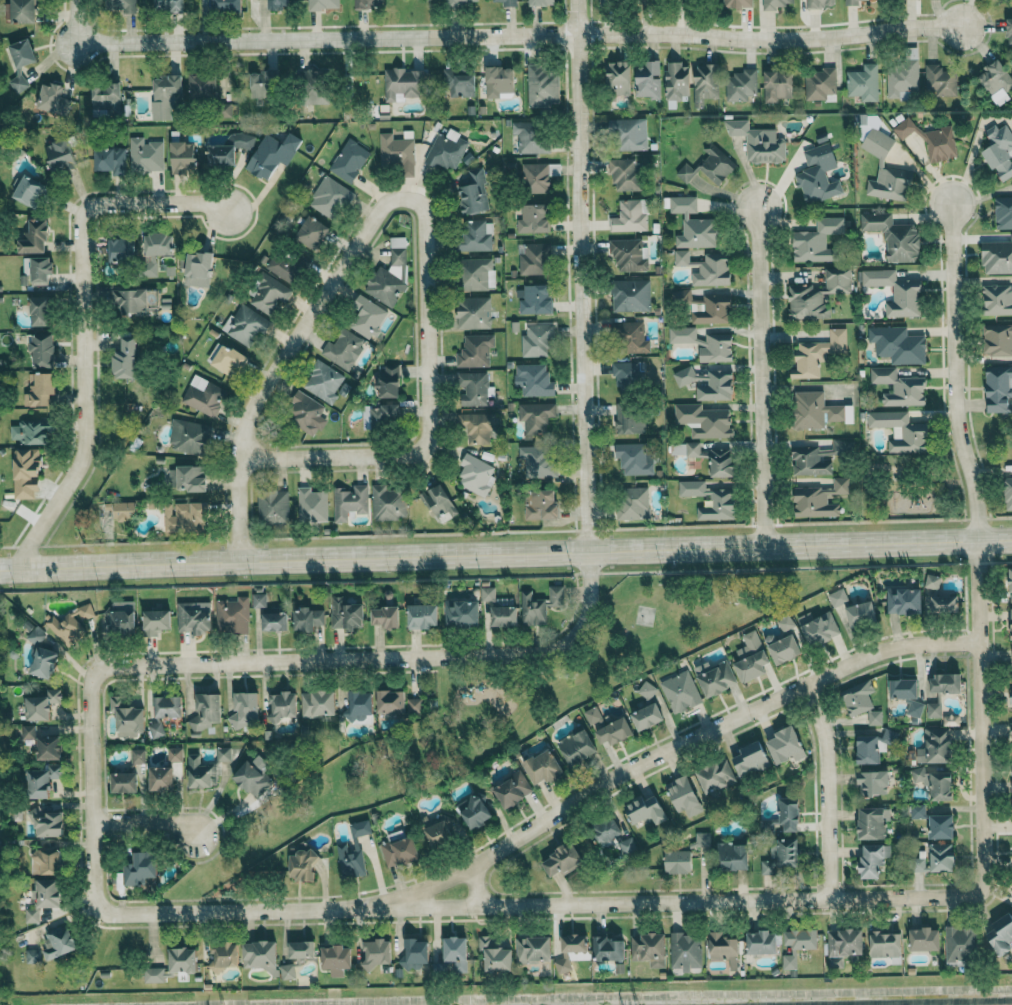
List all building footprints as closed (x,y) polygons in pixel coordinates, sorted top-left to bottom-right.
[(10,18),(7,18),(6,22),(35,22),(36,0),(11,0),(10,18)] [(112,13),(139,12),(139,0),(112,0),(112,13)] [(155,12),(184,11),(184,0),(155,0),(155,12)] [(214,13),(243,12),(242,0),(213,0),(214,13)] [(268,10),(289,10),(289,0),(268,0),(268,10)] [(339,9),(339,0),(308,0),(308,10),(339,9)] [(384,8),(384,0),(355,0),(355,8),(384,8)] [(723,9),(753,8),(753,0),(723,0),(723,9)] [(835,7),(835,0),(806,0),(807,8),(835,7)] [(8,45),(16,67),(36,60),(28,37),(8,45)] [(900,59),(901,64),(887,64),(888,98),(909,97),(909,90),(919,90),(918,59),(900,59)] [(631,61),(607,60),(606,95),(630,95),(631,61)] [(661,97),(660,62),(636,63),(636,97),(661,97)] [(666,63),(667,100),(690,100),(689,62),(666,63)] [(942,70),(942,63),(925,64),(926,95),(956,94),(956,70),(942,70)] [(528,106),(559,105),(559,73),(546,73),(546,64),(528,64),(528,106)] [(694,107),(704,107),(704,98),(718,98),(718,64),(695,64),(694,107)] [(877,66),(846,67),(847,96),(860,96),(860,101),(878,101),(877,66)] [(385,67),(385,101),(404,101),(404,96),(424,96),(424,70),(405,70),(405,67),(385,67)] [(515,68),(486,67),(486,96),(514,97),(515,68)] [(18,74),(8,81),(17,94),(29,86),(17,68),(15,70),(18,74)] [(449,96),(475,97),(475,75),(459,75),(459,69),(443,68),(443,88),(450,88),(449,96)] [(835,68),(804,69),(805,100),(836,100),(835,68)] [(329,103),(328,70),(297,70),(297,91),(304,91),(304,104),(329,103)] [(748,100),(748,95),(757,95),(757,70),(726,71),(727,101),(748,100)] [(764,102),(779,103),(779,98),(792,98),(793,71),(765,70),(764,102)] [(217,74),(190,73),(190,98),(216,98),(217,74)] [(183,94),(182,74),(152,75),(153,119),(174,119),(173,94),(183,94)] [(43,81),(36,108),(67,117),(71,99),(61,96),(64,86),(43,81)] [(93,117),(121,116),(120,82),(92,83),(93,117)] [(927,146),(929,164),(946,161),(951,157),(957,157),(953,132),(949,127),(920,132),(910,116),(892,127),(901,140),(916,130),(927,146)] [(647,118),(611,119),(612,150),(648,149),(647,118)] [(746,135),(747,162),(786,161),(786,138),(777,138),(777,128),(749,129),(749,119),(726,120),(726,135),(746,135)] [(519,134),(518,153),(550,153),(550,124),(512,123),(512,134),(519,134)] [(998,129),(996,124),(986,130),(993,144),(981,151),(991,169),(995,167),(1002,181),(1011,176),(1011,162),(1006,150),(1011,147),(1011,134),(1007,124),(998,129)] [(866,194),(904,200),(905,194),(912,182),(913,171),(883,167),(884,159),(895,139),(872,126),(860,147),(879,157),(876,180),(868,179),(866,194)] [(438,132),(425,159),(454,173),(468,142),(458,137),(460,132),(449,127),(445,136),(438,132)] [(380,133),(380,164),(401,164),(401,176),(414,176),(413,130),(403,130),(403,139),(392,139),(392,132),(380,133)] [(302,138),(289,131),(283,142),(265,133),(246,169),(268,181),(279,160),(288,165),(302,138)] [(208,144),(208,163),(236,163),(236,148),(253,148),(253,133),(227,133),(227,144),(208,144)] [(53,172),(78,165),(69,136),(44,144),(53,172)] [(163,171),(163,142),(144,142),(144,137),(130,137),(130,171),(163,171)] [(328,169),(350,183),(370,152),(349,138),(328,169)] [(171,172),(196,172),(196,141),(172,141),(171,172)] [(803,150),(809,169),(794,173),(798,187),(801,186),(807,204),(844,193),(840,180),(829,183),(825,171),(838,167),(830,142),(803,150)] [(699,169),(719,185),(737,164),(712,143),(706,151),(709,154),(703,161),(702,161),(695,170),(686,162),(676,174),(687,183),(699,169)] [(95,171),(126,171),(125,147),(95,147),(95,171)] [(608,159),(609,174),(613,174),(614,190),(637,190),(636,158),(608,159)] [(549,163),(523,163),(523,193),(549,192),(549,163)] [(462,214),(488,211),(483,167),(467,169),(468,177),(458,179),(462,214)] [(35,206),(44,182),(22,174),(13,198),(35,206)] [(356,192),(323,175),(308,205),(332,218),(340,202),(348,207),(356,192)] [(676,247),(718,246),(717,218),(689,218),(689,212),(697,212),(697,196),(669,196),(669,213),(683,212),(683,234),(675,234),(676,247)] [(996,197),(996,229),(1011,228),(1011,196),(996,197)] [(649,230),(648,199),(619,199),(619,216),(609,217),(609,231),(649,230)] [(549,231),(548,203),(521,204),(522,219),(517,219),(517,232),(549,231)] [(886,262),(919,262),(918,224),(893,224),(893,212),(860,212),(860,230),(886,230),(886,262)] [(295,238),(317,249),(329,226),(308,215),(295,238)] [(794,261),(830,261),(830,248),(826,248),(826,234),(844,233),(844,217),(816,217),(816,230),(794,230),(794,261)] [(20,252),(47,251),(47,219),(29,219),(29,232),(20,232),(20,252)] [(458,250),(491,251),(492,221),(459,220),(458,250)] [(145,254),(173,255),(174,232),(145,232),(145,254)] [(1011,232),(1011,241),(983,241),(983,273),(1011,273),(1011,232)] [(105,261),(134,262),(135,237),(106,235),(105,261)] [(390,236),(390,267),(370,267),(370,299),(395,299),(395,290),(407,290),(406,236),(390,236)] [(617,271),(648,270),(648,258),(642,258),(642,239),(608,239),(609,255),(617,255),(617,271)] [(519,275),(545,274),(544,242),(518,243),(519,275)] [(266,268),(294,283),(306,262),(278,246),(266,268)] [(729,284),(729,253),(705,253),(705,261),(690,261),(690,249),(675,250),(675,266),(699,265),(699,272),(691,272),(692,285),(729,284)] [(187,251),(186,274),(211,275),(212,252),(187,251)] [(23,257),(24,274),(30,274),(31,285),(48,284),(48,273),(52,273),(52,256),(23,257)] [(494,258),(457,259),(458,290),(494,289),(494,258)] [(852,293),(851,268),(826,268),(826,288),(814,288),(814,284),(789,285),(790,319),(830,318),(830,306),(827,306),(827,293),(852,293)] [(886,317),(921,316),(920,279),(896,280),(896,269),(861,270),(862,286),(893,285),(893,301),(886,302),(886,317)] [(287,302),(293,286),(261,273),(249,304),(272,314),(278,299),(287,302)] [(650,279),(612,280),(613,312),(651,311),(650,279)] [(552,313),(551,285),(516,286),(517,298),(519,298),(520,314),(552,313)] [(984,285),(984,314),(1011,314),(1011,285),(984,285)] [(111,289),(112,303),(119,303),(119,314),(144,314),(144,303),(148,303),(148,288),(111,289)] [(690,288),(674,291),(676,303),(692,301),(690,288)] [(731,295),(704,294),(704,300),(692,300),(691,323),(730,324),(731,295)] [(389,312),(361,295),(345,323),(370,338),(372,334),(375,335),(389,312)] [(30,325),(50,326),(51,296),(31,296),(30,325)] [(458,329),(491,328),(490,297),(457,297),(458,329)] [(271,322),(240,302),(222,330),(248,347),(259,331),(263,334),(271,322)] [(644,340),(644,321),(613,322),(613,340),(622,340),(622,353),(650,353),(650,340),(644,340)] [(521,334),(522,357),(548,356),(548,338),(552,338),(552,322),(524,323),(525,334),(521,334)] [(987,361),(1011,360),(1011,324),(986,326),(987,361)] [(696,342),(696,326),(669,327),(669,342),(696,342)] [(891,364),(926,364),(926,335),(907,335),(907,327),(868,327),(869,342),(876,342),(876,356),(891,356),(891,364)] [(365,339),(342,328),(334,344),(327,340),(320,355),(350,370),(365,339)] [(820,378),(820,361),(828,361),(828,352),(847,352),(847,328),(829,328),(830,342),(796,342),(797,368),(791,368),(791,378),(820,378)] [(55,366),(54,332),(31,333),(32,367),(55,366)] [(700,362),(732,361),(732,333),(705,334),(705,347),(699,347),(700,362)] [(456,367),(489,367),(489,346),(493,346),(494,335),(463,334),(463,353),(456,352),(456,367)] [(136,378),(138,337),(122,336),(122,353),(114,353),(113,377),(136,378)] [(248,355),(222,343),(211,365),(237,377),(248,355)] [(346,374),(316,360),(302,389),(332,403),(346,374)] [(612,361),(612,377),(616,377),(616,386),(640,386),(640,371),(645,371),(645,362),(612,361)] [(515,386),(522,386),(522,396),(555,396),(555,381),(548,381),(548,363),(515,364),(515,386)] [(399,397),(400,365),(384,364),(384,371),(378,371),(377,397),(399,397)] [(673,373),(679,388),(708,377),(706,372),(696,376),(692,365),(673,373)] [(987,412),(1011,412),(1011,397),(1011,389),(1010,389),(1010,377),(1011,377),(1011,366),(987,366),(987,412)] [(883,405),(926,404),(925,376),(896,377),(896,367),(870,367),(870,383),(893,383),(893,392),(883,392),(883,405)] [(696,400),(733,399),(732,369),(708,370),(709,385),(696,386),(696,400)] [(23,392),(24,406),(51,405),(51,394),(56,394),(56,372),(29,373),(29,392),(23,392)] [(462,406),(487,406),(487,372),(457,372),(457,387),(462,387),(462,406)] [(181,401),(213,418),(227,391),(195,374),(181,401)] [(845,421),(845,404),(825,404),(824,390),(793,391),(794,428),(825,428),(825,421),(845,421)] [(319,415),(325,407),(301,391),(284,417),(314,437),(326,420),(319,415)] [(524,439),(546,439),(545,417),(556,417),(555,403),(518,404),(519,421),(524,421),(524,439)] [(731,437),(731,408),(703,409),(702,403),(675,404),(675,423),(691,423),(691,438),(731,437)] [(400,405),(372,404),(372,428),(389,428),(389,418),(399,418),(400,405)] [(616,405),(616,433),(643,433),(643,414),(636,414),(636,405),(616,405)] [(868,411),(868,427),(893,426),(893,439),(888,439),(888,452),(928,452),(927,422),(909,423),(909,411),(868,411)] [(457,414),(458,427),(467,427),(467,444),(492,443),(491,413),(457,414)] [(210,426),(174,418),(168,448),(205,455),(210,426)] [(10,439),(20,440),(20,444),(46,444),(46,421),(19,421),(19,426),(11,426),(10,439)] [(700,455),(700,442),(671,443),(671,456),(700,455)] [(622,475),(654,474),(654,461),(646,462),(646,443),(615,444),(615,458),(621,458),(622,475)] [(519,446),(519,458),(525,458),(525,477),(558,476),(557,463),(548,463),(547,445),(519,446)] [(819,445),(792,447),(793,459),(794,476),(832,474),(831,450),(819,450),(819,445)] [(13,499),(39,498),(38,448),(17,449),(17,457),(13,457),(13,499)] [(711,476),(733,476),(732,448),(711,448),(711,476)] [(486,497),(495,477),(490,475),(495,466),(465,453),(460,465),(464,467),(456,484),(486,497)] [(169,489),(207,489),(207,476),(203,476),(203,466),(169,466),(169,489)] [(795,487),(796,517),(840,516),(839,503),(828,503),(828,494),(849,493),(849,477),(833,477),(833,486),(795,487)] [(679,495),(712,495),(712,506),(697,507),(697,519),(735,519),(735,488),(706,489),(706,480),(679,480),(679,495)] [(421,494),(437,519),(445,514),(449,519),(459,512),(439,482),(421,494)] [(372,484),(372,520),(406,519),(406,488),(386,488),(386,484),(372,484)] [(368,512),(368,485),(353,485),(353,488),(334,488),(334,522),(348,522),(348,512),(368,512)] [(328,520),(327,490),(311,491),(311,486),(298,487),(299,521),(328,520)] [(618,520),(649,518),(648,487),(617,488),(618,520)] [(525,519),(557,518),(557,489),(524,489),(525,519)] [(288,491),(258,491),(258,523),(288,523),(288,491)] [(135,501),(113,502),(114,520),(135,520),(135,501)] [(207,501),(173,503),(163,503),(165,531),(207,530),(207,501)] [(938,595),(941,577),(927,574),(924,587),(932,589),(931,594),(938,595)] [(522,626),(547,625),(546,609),(564,609),(563,586),(549,586),(549,599),(532,599),(532,590),(521,590),(522,626)] [(482,602),(496,601),(495,587),(481,587),(482,602)] [(828,594),(833,608),(849,601),(844,588),(828,594)] [(922,588),(887,588),(888,614),(922,613),(922,588)] [(266,593),(252,594),(253,608),(267,608),(266,593)] [(932,596),(932,612),(960,611),(959,595),(932,596)] [(248,596),(237,596),(237,600),(216,600),(216,633),(249,632),(248,596)] [(364,603),(344,604),(344,596),(331,596),(331,629),(364,628),(364,603)] [(479,600),(444,601),(445,626),(480,625),(479,600)] [(878,621),(872,600),(846,607),(851,628),(878,621)] [(110,601),(111,632),(135,632),(134,601),(110,601)] [(177,631),(192,631),(192,633),(211,633),(211,602),(177,602),(177,631)] [(49,617),(59,649),(86,641),(79,621),(94,616),(91,604),(49,617)] [(438,604),(408,604),(408,628),(438,627),(438,604)] [(371,607),(372,627),(399,626),(399,606),(371,607)] [(518,606),(491,606),(492,626),(518,625),(518,606)] [(294,609),(294,630),(314,630),(314,625),(325,625),(324,608),(294,609)] [(144,610),(144,636),(159,636),(159,629),(171,628),(171,610),(144,610)] [(841,634),(830,611),(814,618),(811,611),(797,617),(810,647),(841,634)] [(289,630),(288,612),(262,612),(263,630),(289,630)] [(797,629),(790,614),(778,620),(785,635),(797,629)] [(47,635),(36,625),(26,636),(36,646),(47,635)] [(771,662),(755,629),(742,635),(746,645),(735,650),(740,660),(734,663),(743,683),(767,672),(764,665),(771,662)] [(804,653),(795,633),(777,641),(773,633),(764,637),(777,665),(804,653)] [(51,679),(58,652),(36,646),(29,673),(51,679)] [(738,685),(728,660),(711,666),(709,661),(694,666),(706,697),(738,685)] [(703,702),(688,669),(660,682),(674,715),(703,702)] [(962,674),(930,674),(930,692),(962,691),(962,674)] [(918,697),(918,679),(890,679),(891,698),(918,697)] [(637,692),(648,700),(657,688),(646,680),(637,692)] [(842,690),(842,693),(850,716),(852,716),(868,711),(868,725),(882,725),(882,710),(873,711),(872,704),(869,693),(875,691),(871,680),(842,690)] [(50,720),(50,703),(61,703),(61,689),(46,689),(46,696),(26,697),(26,720),(50,720)] [(335,690),(301,691),(302,717),(336,716),(335,690)] [(373,723),(373,691),(349,690),(349,723),(373,723)] [(378,713),(405,712),(405,690),(378,691),(378,713)] [(230,715),(231,729),(259,728),(258,692),(234,692),(235,715),(230,715)] [(270,692),(269,722),(283,723),(283,717),(297,717),(298,692),(270,692)] [(220,693),(196,694),(196,718),(190,718),(190,729),(212,729),(212,722),(221,722),(220,693)] [(116,735),(144,736),(145,707),(120,707),(120,696),(110,696),(109,714),(117,714),(116,735)] [(154,697),(155,717),(182,717),(182,696),(154,697)] [(421,698),(408,698),(407,714),(420,715),(421,698)] [(907,713),(920,717),(924,703),(911,700),(907,713)] [(639,731),(665,720),(657,702),(631,714),(639,731)] [(941,702),(927,703),(927,717),(942,717),(941,702)] [(611,745),(634,735),(625,715),(606,724),(597,705),(585,711),(600,744),(608,740),(611,745)] [(148,725),(150,738),(164,735),(162,722),(148,725)] [(775,733),(776,737),(767,741),(777,765),(794,758),(795,760),(807,755),(793,724),(775,733)] [(22,739),(34,739),(34,725),(22,725),(22,739)] [(597,752),(586,728),(558,742),(570,766),(597,752)] [(949,763),(950,728),(926,728),(925,748),(917,748),(917,762),(949,763)] [(879,735),(858,735),(858,764),(880,764),(879,751),(886,751),(886,741),(879,741),(879,735)] [(37,759),(61,759),(61,736),(37,736),(37,759)] [(772,764),(759,739),(739,749),(741,753),(732,758),(742,779),(772,764)] [(183,748),(168,747),(167,761),(183,762),(183,748)] [(231,747),(217,747),(217,761),(231,761),(231,747)] [(523,763),(536,785),(545,779),(548,783),(565,773),(549,747),(523,763)] [(145,763),(145,748),(131,749),(131,764),(145,763)] [(189,787),(215,787),(215,764),(200,764),(200,754),(189,754),(189,787)] [(706,794),(737,781),(726,758),(696,771),(706,794)] [(271,782),(249,759),(232,776),(254,798),(271,782)] [(51,797),(50,778),(62,778),(61,764),(46,764),(46,770),(27,770),(28,798),(51,797)] [(150,791),(173,791),(172,766),(149,767),(150,791)] [(931,783),(932,801),(953,800),(952,771),(926,773),(925,767),(912,768),(913,783),(931,783)] [(492,788),(505,809),(534,792),(521,770),(492,788)] [(857,772),(857,786),(864,786),(864,796),(890,795),(889,771),(857,772)] [(112,792),(138,792),(138,772),(111,773),(112,792)] [(678,813),(684,810),(687,817),(703,811),(688,774),(666,783),(678,813)] [(481,792),(457,803),(469,830),(493,819),(481,792)] [(644,795),(624,807),(636,826),(652,817),(657,826),(669,818),(655,794),(646,800),(644,795)] [(779,820),(760,820),(760,826),(784,826),(784,831),(799,831),(800,797),(780,797),(779,820)] [(911,819),(926,818),(925,804),(911,805),(911,819)] [(29,807),(29,818),(35,818),(36,837),(64,836),(63,811),(41,812),(41,806),(29,807)] [(886,807),(859,808),(860,839),(886,839),(886,807)] [(450,823),(446,811),(421,819),(430,845),(459,836),(455,822),(450,823)] [(616,838),(624,855),(639,848),(631,833),(624,836),(613,814),(589,827),(599,847),(616,838)] [(930,839),(953,838),(953,815),(929,815),(930,839)] [(348,824),(352,842),(336,845),(342,878),(366,874),(359,836),(372,833),(369,820),(348,824)] [(387,869),(421,859),(413,835),(406,837),(403,830),(386,835),(388,841),(380,844),(387,869)] [(711,832),(696,832),(696,847),(711,847),(711,832)] [(778,839),(779,866),(798,866),(798,838),(778,839)] [(749,843),(717,843),(718,870),(749,870),(749,843)] [(954,843),(928,844),(928,850),(919,850),(919,857),(912,858),(912,871),(955,870),(954,843)] [(862,878),(880,878),(880,866),(886,866),(886,844),(862,844),(862,878)] [(569,846),(541,860),(550,877),(561,871),(563,875),(579,867),(569,846)] [(31,874),(61,874),(61,849),(31,850),(31,874)] [(290,855),(290,879),(314,880),(314,871),(320,871),(321,851),(298,850),(298,855),(290,855)] [(666,850),(666,873),(692,874),(693,850),(666,850)] [(157,877),(156,852),(134,852),(134,864),(124,864),(125,885),(147,884),(147,877),(157,877)] [(60,908),(61,880),(37,879),(37,889),(32,889),(32,907),(25,907),(25,923),(39,923),(39,912),(50,912),(50,908),(60,908)] [(983,929),(1000,957),(1011,949),(1008,943),(1011,941),(1011,912),(983,929)] [(42,951),(46,961),(76,950),(67,924),(45,932),(51,947),(42,951)] [(975,926),(945,927),(946,962),(976,961),(975,926)] [(941,950),(940,928),(910,928),(910,951),(941,950)] [(784,970),(797,969),(797,949),(819,948),(818,929),(785,930),(786,945),(792,945),(792,954),(783,955),(784,970)] [(864,955),(863,929),(828,930),(829,968),(844,968),(844,955),(864,955)] [(747,932),(748,954),(778,954),(778,931),(747,932)] [(901,932),(870,933),(871,958),(902,957),(901,932)] [(632,961),(649,960),(650,968),(666,968),(666,933),(631,934),(632,961)] [(671,934),(671,973),(703,972),(702,933),(671,934)] [(738,938),(723,939),(723,933),(710,933),(710,961),(730,960),(730,970),(738,970),(738,938)] [(561,935),(562,952),(589,951),(588,934),(561,935)] [(513,974),(513,947),(493,948),(493,935),(478,936),(478,952),(484,952),(485,974),(513,974)] [(517,936),(516,962),(551,963),(552,937),(517,936)] [(453,973),(468,972),(467,937),(443,937),(444,963),(453,963),(453,973)] [(625,938),(594,937),(594,960),(625,961),(625,938)] [(364,940),(365,967),(391,966),(391,939),(364,940)] [(429,963),(429,939),(404,939),(404,958),(399,957),(399,969),(419,969),(419,963),(429,963)] [(243,941),(243,968),(276,969),(277,941),(243,941)] [(315,958),(315,941),(289,941),(290,958),(315,958)] [(213,943),(213,966),(239,965),(238,942),(213,943)] [(322,946),(322,969),(330,968),(331,977),(343,977),(343,969),(352,968),(351,945),(322,946)] [(197,948),(170,947),(169,973),(196,973),(197,948)] [(40,950),(26,949),(26,964),(40,964),(40,950)] [(569,957),(554,961),(557,974),(572,970),(569,957)] [(281,980),(295,978),(294,964),(280,965),(281,980)] [(164,967),(144,968),(144,982),(164,982),(164,967)]
